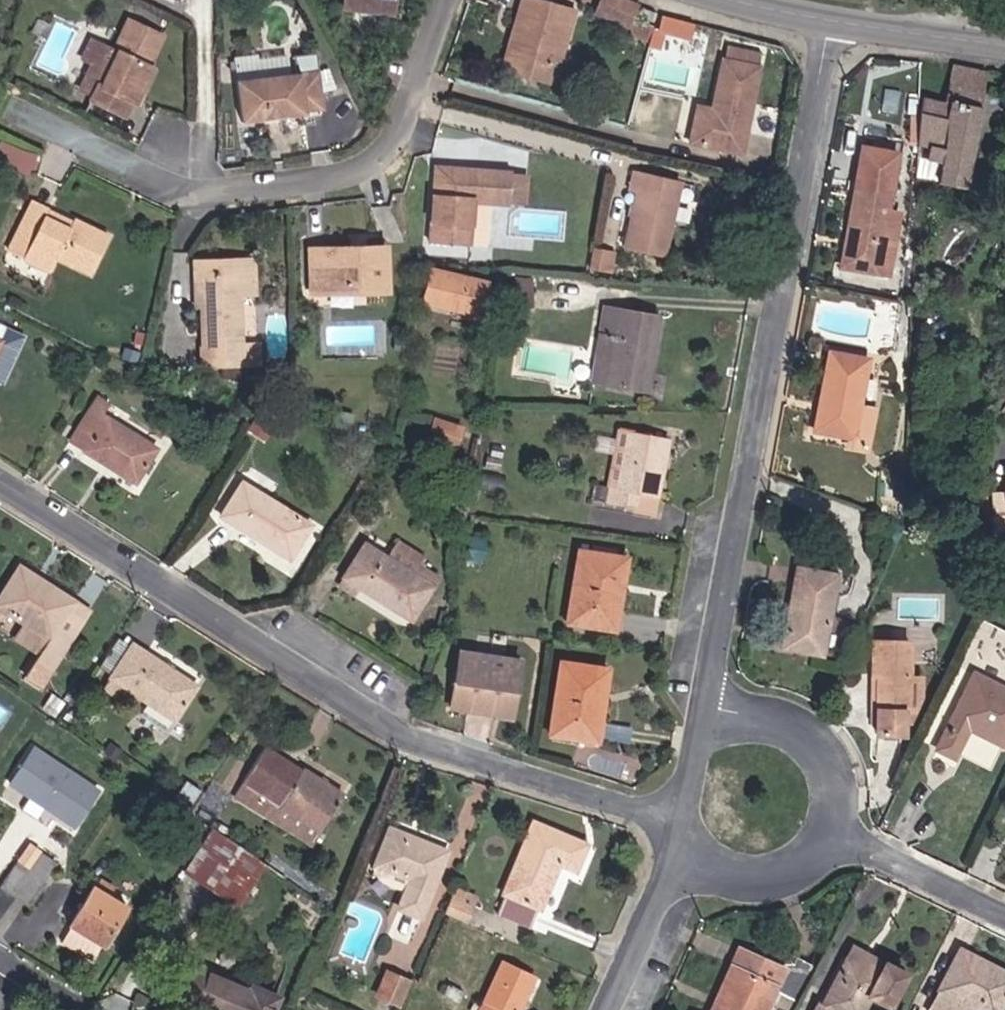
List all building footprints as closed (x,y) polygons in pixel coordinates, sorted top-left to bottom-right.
[(570,10),(528,0),(511,0),(507,14),(521,18),(506,73),(551,83),(570,10)] [(583,9),(619,22),(627,0),(586,0),(583,9)] [(635,3),(632,14),(649,18),(651,8),(635,3)] [(494,70),(506,73),(521,18),(507,14),(494,70)] [(109,47),(98,42),(86,66),(75,90),(88,97),(86,100),(123,118),(131,102),(134,105),(152,67),(147,64),(160,35),(123,17),(109,47)] [(75,60),(86,66),(98,42),(86,37),(75,60)] [(684,136),(734,145),(752,52),(714,45),(703,103),(691,101),(684,136)] [(241,76),(319,65),(317,49),(239,61),(241,76)] [(952,79),(987,84),(988,72),(953,67),(952,79)] [(323,112),(322,74),(237,77),(240,121),(263,120),(262,113),(284,112),(284,118),(303,118),(303,113),(323,112)] [(922,128),(919,183),(979,189),(987,84),(952,79),(950,101),(930,100),(929,129),(922,128)] [(27,173),(36,155),(1,138),(0,140),(0,160),(27,173)] [(904,156),(866,150),(847,269),(896,276),(907,215),(895,213),(904,156)] [(414,244),(455,246),(455,241),(458,200),(480,201),(498,201),(500,168),(421,162),(414,244)] [(632,181),(617,236),(632,240),(643,172),(626,168),(623,179),(632,181)] [(643,172),(632,240),(655,246),(672,181),(643,172)] [(16,200),(11,212),(61,232),(65,221),(16,200)] [(458,200),(455,241),(479,242),(480,201),(458,200)] [(84,277),(102,236),(65,221),(61,232),(11,212),(0,238),(0,258),(47,279),(53,264),(84,277)] [(299,244),(299,281),(354,283),(354,292),(373,292),(374,245),(299,244)] [(605,250),(586,248),(584,266),(603,269),(605,250)] [(233,255),(234,270),(194,272),(199,359),(258,356),(257,338),(239,338),(236,294),(255,292),(252,254),(233,255)] [(194,272),(234,270),(233,255),(193,257),(194,272)] [(480,278),(421,263),(413,301),(470,316),(480,278)] [(535,305),(537,277),(518,275),(516,304),(535,305)] [(299,291),(354,292),(354,283),(299,281),(299,291)] [(601,337),(595,380),(609,382),(621,305),(592,300),(587,335),(601,337)] [(621,305),(609,382),(638,386),(650,309),(621,305)] [(822,433),(862,440),(868,408),(876,362),(836,354),(822,433)] [(116,398),(105,390),(72,440),(136,486),(158,452),(105,415),(116,398)] [(881,410),(868,408),(862,440),(877,442),(881,410)] [(426,418),(422,437),(452,444),(457,425),(426,418)] [(609,491),(600,490),(598,503),(639,509),(638,515),(656,518),(669,446),(619,438),(609,491)] [(312,528),(243,481),(220,514),(289,561),(312,528)] [(1004,542),(1004,488),(1004,506),(988,507),(989,539),(1004,539),(1004,542)] [(397,540),(386,558),(434,591),(442,578),(421,565),(424,558),(397,540)] [(415,622),(434,591),(386,558),(368,547),(346,578),(415,622)] [(626,557),(575,549),(564,613),(617,621),(626,557)] [(786,644),(838,655),(844,619),(833,615),(840,571),(800,563),(786,644)] [(0,602),(32,624),(52,638),(40,658),(43,660),(32,676),(49,687),(83,634),(64,621),(77,601),(26,564),(0,602)] [(77,601),(64,621),(83,634),(95,614),(77,601)] [(975,618),(951,669),(968,678),(933,748),(952,757),(965,728),(1004,746),(1004,632),(975,618)] [(52,638),(32,624),(18,643),(40,658),(52,638)] [(874,637),(873,666),(881,666),(881,732),(909,732),(908,720),(915,720),(929,693),(929,678),(911,677),(912,637),(874,637)] [(117,674),(154,700),(179,716),(202,680),(140,640),(117,674)] [(447,710),(509,715),(515,652),(452,646),(447,710)] [(607,665),(558,658),(547,731),(598,736),(607,665)] [(871,732),(881,732),(881,666),(873,666),(871,732)] [(168,734),(179,716),(154,700),(143,718),(168,734)] [(78,828),(103,790),(36,746),(11,784),(78,828)] [(284,802),(281,806),(321,830),(344,796),(267,749),(249,779),(284,802)] [(249,779),(236,801),(310,847),(321,830),(281,806),(284,802),(249,779)] [(498,892),(507,895),(499,913),(528,926),(536,905),(541,907),(558,868),(575,875),(587,847),(530,822),(498,892)] [(266,863),(214,829),(187,874),(236,907),(266,863)] [(375,865),(404,881),(399,895),(394,908),(418,920),(443,855),(390,829),(375,865)] [(4,889),(15,898),(48,850),(36,840),(4,889)] [(62,861),(48,850),(15,898),(30,910),(62,861)] [(399,895),(404,881),(375,865),(374,875),(381,885),(399,895)] [(113,889),(96,878),(55,947),(89,967),(126,905),(109,896),(113,889)] [(456,894),(473,901),(476,894),(459,886),(456,894)] [(447,914),(465,922),(473,901),(456,894),(447,914)] [(773,1009),(777,1009),(798,1009),(823,955),(805,945),(793,973),(747,952),(721,1009),(772,1009),(773,1009)] [(850,962),(893,983),(897,972),(856,952),(850,962)] [(965,955),(936,1009),(1003,1009),(1004,1007),(1004,976),(965,955)] [(893,983),(850,962),(828,1009),(869,1009),(877,995),(893,1003),(906,977),(897,972),(893,983)] [(537,980),(510,968),(490,1009),(478,1003),(474,1009),(523,1009),(537,980)] [(195,971),(181,1003),(197,1009),(280,1009),(284,999),(257,987),(252,996),(195,971)] [(411,982),(390,972),(383,989),(402,1000),(411,982)]
